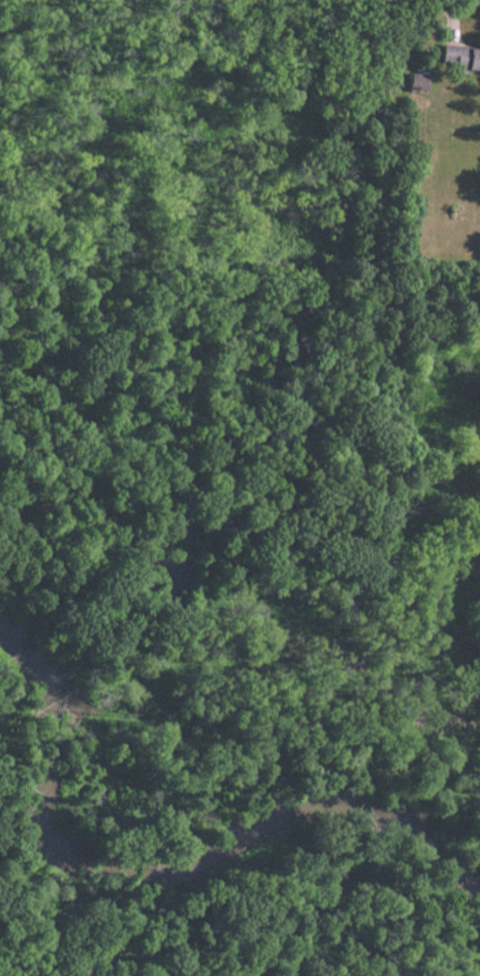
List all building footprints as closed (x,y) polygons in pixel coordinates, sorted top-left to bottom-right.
[(440,46),(439,64),(451,65),(451,70),(479,71),(479,48),(440,46)]
